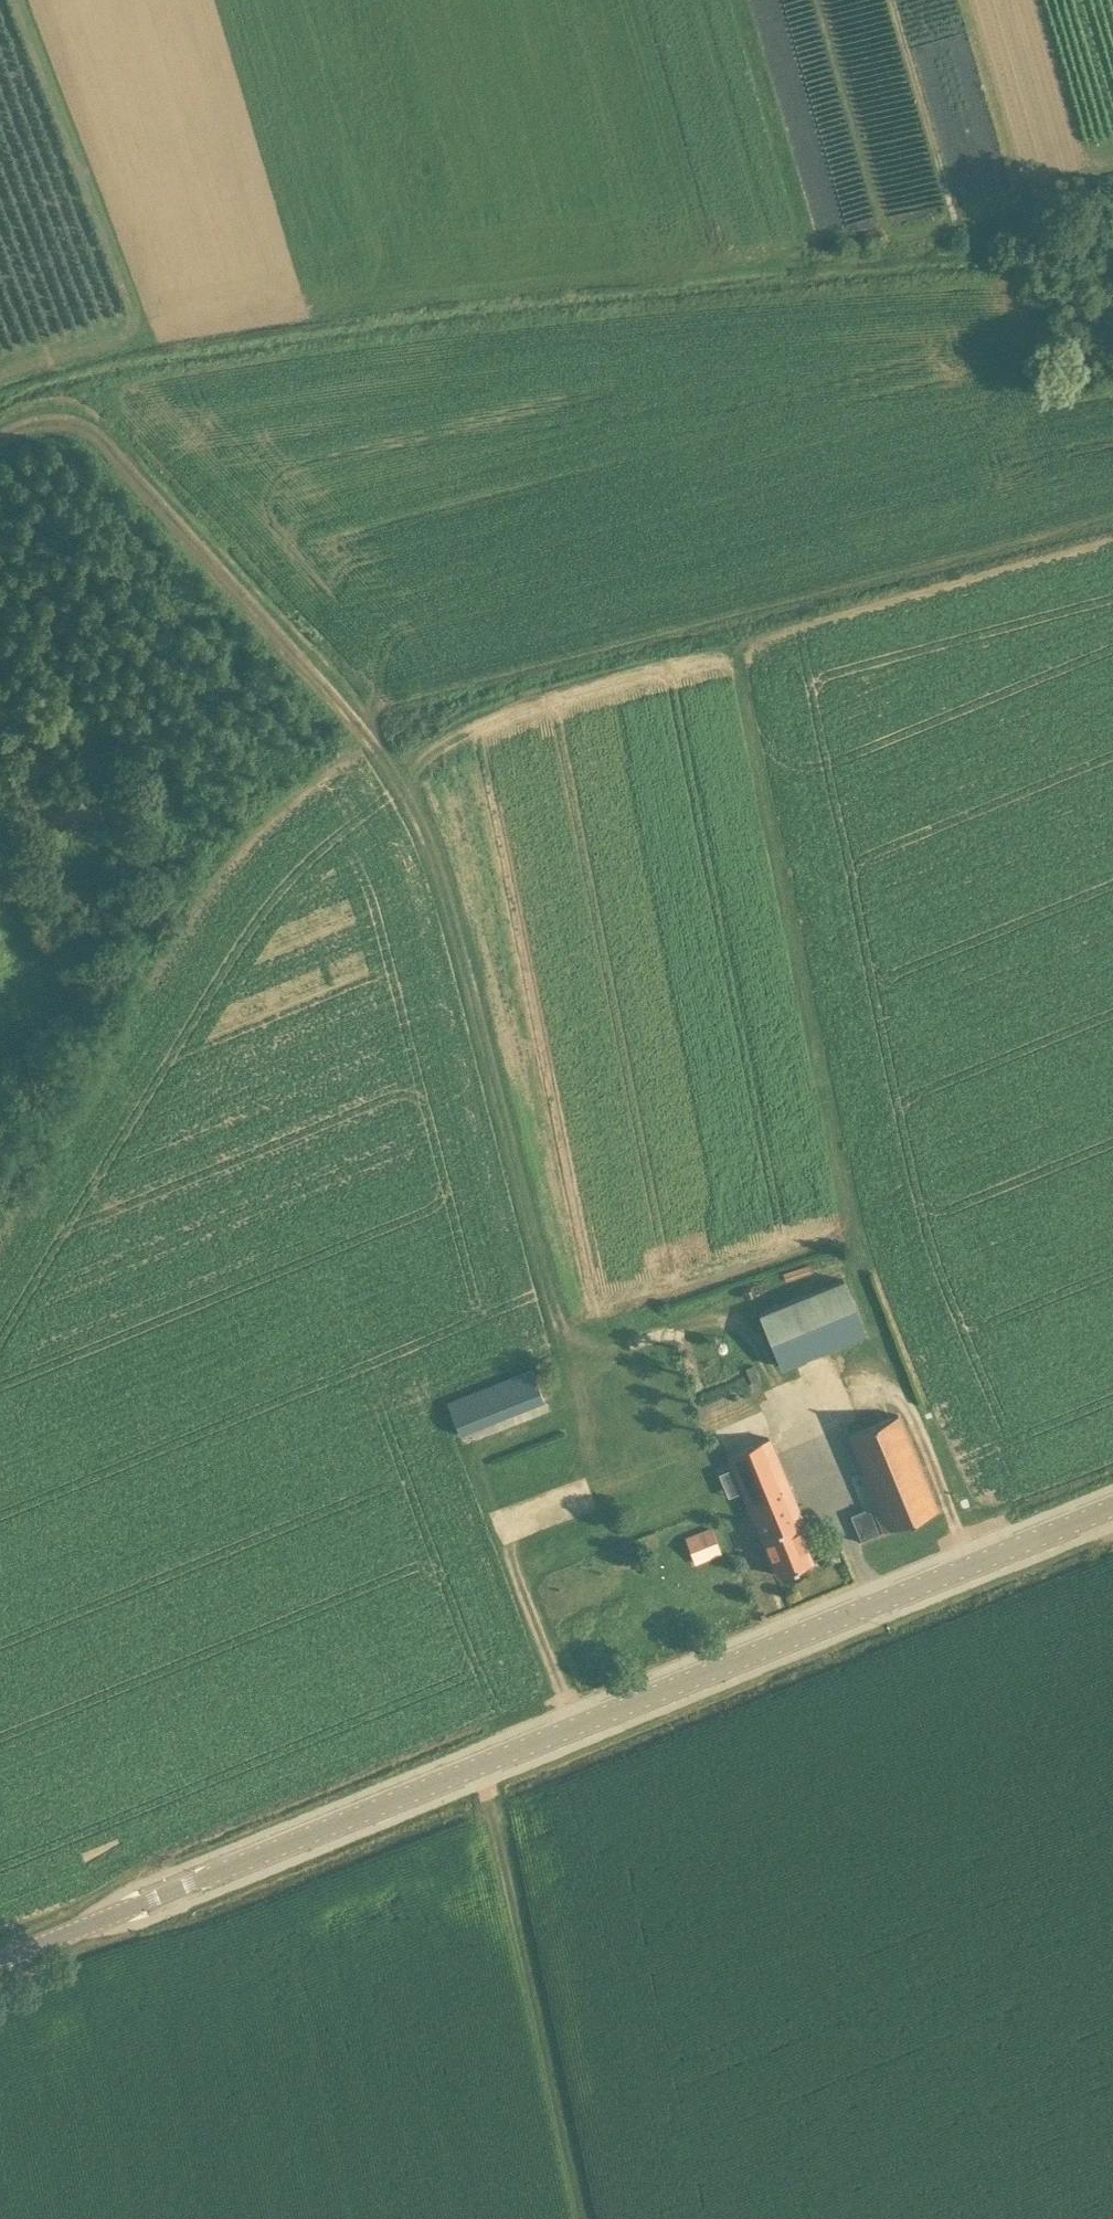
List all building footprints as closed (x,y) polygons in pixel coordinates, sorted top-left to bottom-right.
[(782,1365),(872,1333),(852,1278),(762,1310),(782,1365)] [(459,1431),(546,1404),(536,1369),(448,1396),(459,1431)] [(860,1476),(884,1530),(938,1509),(899,1417),(850,1437),(865,1473),(860,1476)] [(778,1574),(813,1560),(796,1523),(803,1521),(769,1440),(729,1457),(778,1574)] [(851,1514),(861,1539),(880,1532),(870,1507),(851,1514)] [(721,1550),(711,1526),(685,1536),(695,1561),(721,1550)]
